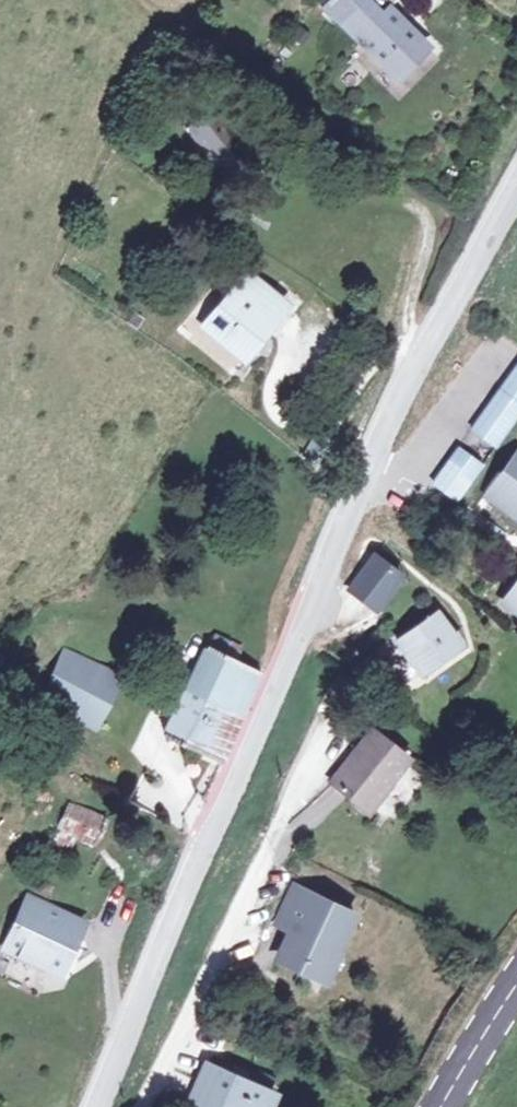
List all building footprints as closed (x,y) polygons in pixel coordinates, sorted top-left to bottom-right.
[(327,9),(401,79),(432,49),(393,10),(386,17),(370,0),(335,0),(327,9)] [(247,112),(226,126),(249,160),(269,144),(247,112)] [(211,155),(227,140),(203,116),(187,131),(211,155)] [(281,278),(242,323),(275,354),(298,326),(305,330),(320,310),(281,278)] [(503,430),(516,410),(516,357),(478,412),(503,430)] [(478,412),(456,444),(469,452),(475,445),(486,453),(503,430),(478,412)] [(469,452),(456,444),(437,470),(462,488),(486,453),(475,445),(469,452)] [(489,480),(516,503),(516,450),(508,463),(501,460),(489,480)] [(377,556),(352,588),(381,608),(404,576),(377,556)] [(508,590),(516,597),(516,578),(508,590)] [(443,615),(402,639),(424,678),(465,656),(443,615)] [(218,633),(171,735),(225,758),(229,761),(266,670),(253,664),(258,650),(218,633)] [(131,671),(72,645),(48,696),(68,706),(63,714),(102,732),(131,671)] [(384,714),(348,765),(385,793),(424,740),(384,714)] [(108,792),(64,768),(50,794),(94,818),(108,792)] [(136,778),(127,805),(149,812),(158,785),(136,778)] [(302,879),(283,917),(305,928),(292,955),(333,975),(364,910),(302,879)] [(28,900),(5,952),(62,975),(84,923),(28,900)] [(191,1098),(210,1106),(264,1106),(270,1092),(208,1061),(191,1098)]
